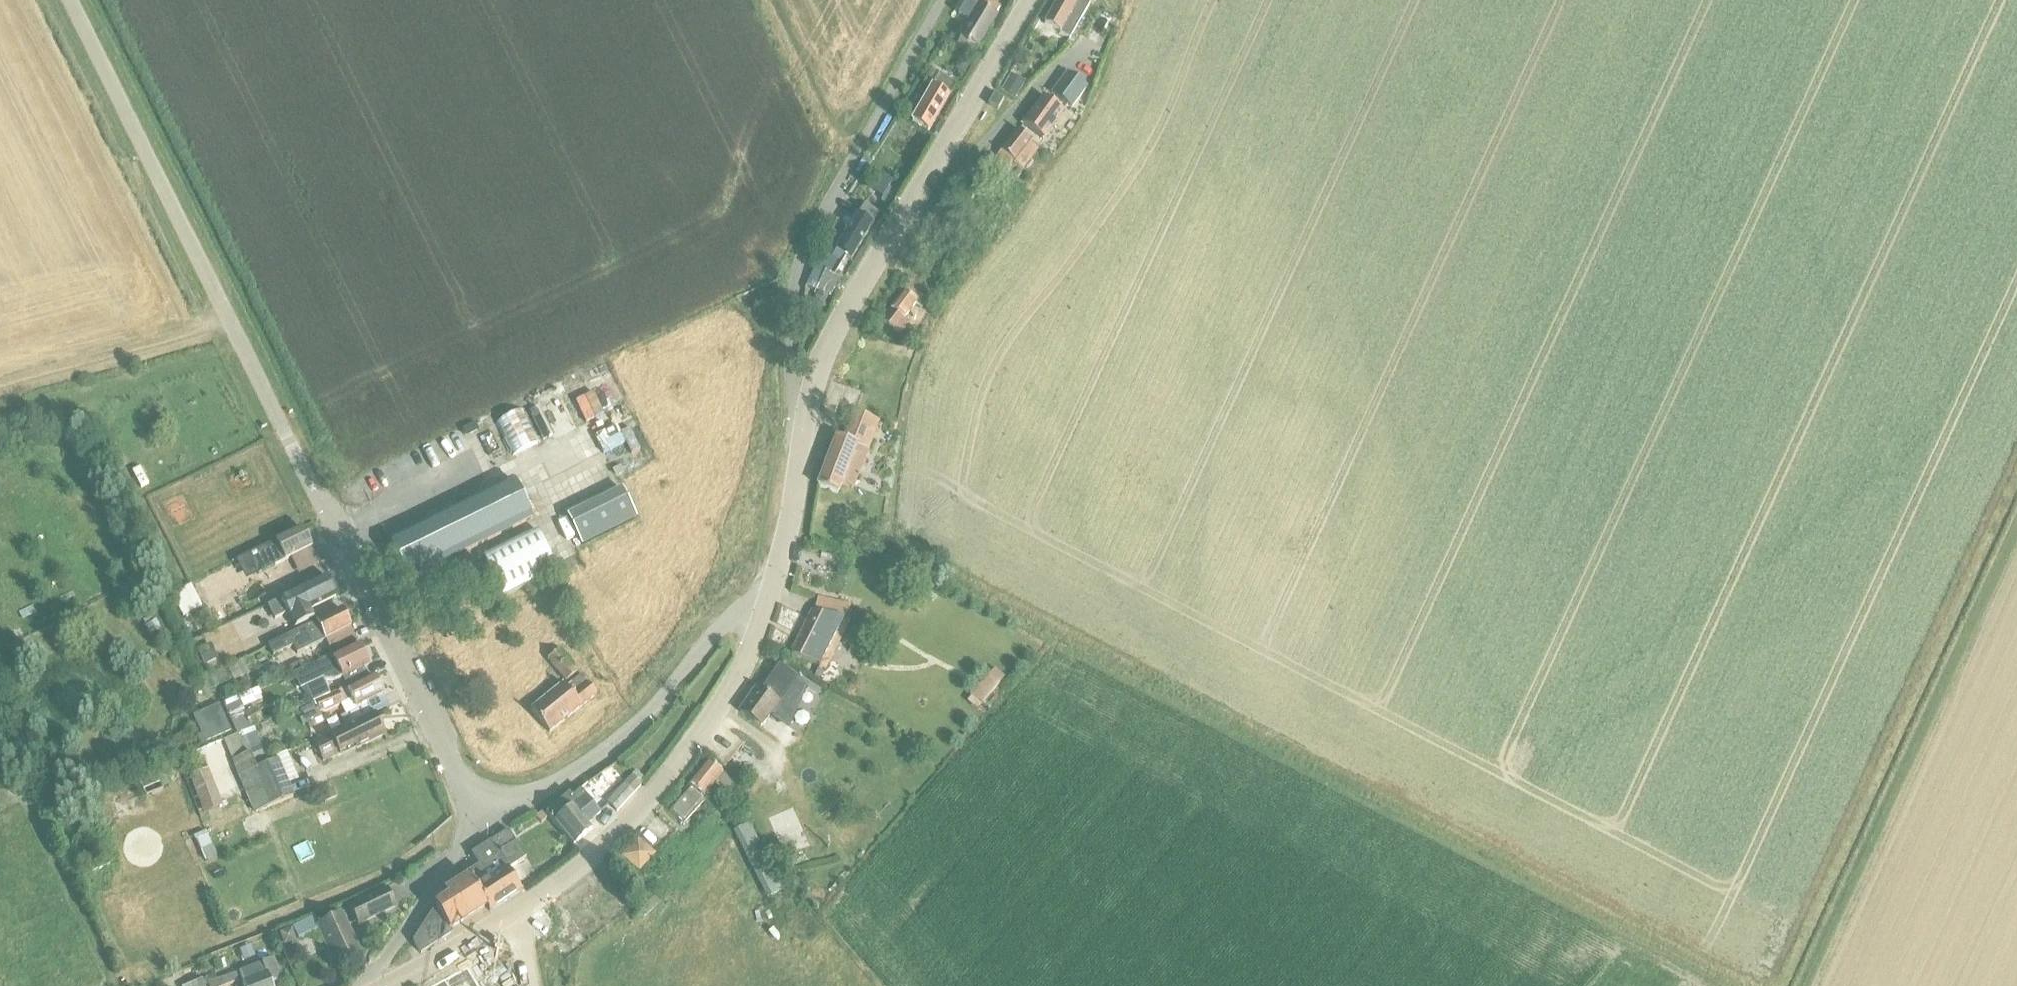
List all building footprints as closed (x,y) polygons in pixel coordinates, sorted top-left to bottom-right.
[(956,44),(972,53),(975,47),(996,13),(995,13),(999,7),(988,0),(982,0),(980,4),(974,0),(967,0),(958,15),(968,20),(958,36),(960,37),(956,44)] [(1044,23),(1060,32),(1059,34),(1070,40),(1089,5),(1081,0),(1057,0),(1044,23)] [(1067,73),(1051,94),(1072,110),(1087,89),(1067,73)] [(912,121),(928,130),(955,84),(939,75),(912,121)] [(987,104),(996,110),(1003,99),(994,93),(987,104)] [(1042,96),(1022,124),(1043,140),(1063,112),(1042,96)] [(1031,141),(1018,130),(994,160),(1005,169),(1012,161),(1022,169),(1037,150),(1029,144),(1031,141)] [(888,172),(879,188),(891,194),(900,179),(888,172)] [(851,259),(878,213),(864,204),(855,216),(843,209),(823,242),(837,249),(832,257),(826,256),(816,274),(812,273),(806,285),(834,298),(842,280),(834,275),(845,256),(851,259)] [(921,307),(926,300),(907,286),(881,320),(903,336),(909,327),(901,321),(915,303),(921,307)] [(597,386),(587,390),(596,412),(606,408),(597,386)] [(496,424),(513,457),(541,443),(525,410),(496,424)] [(817,485),(837,493),(841,484),(853,488),(878,423),(853,414),(843,440),(836,437),(817,485)] [(600,439),(605,449),(625,439),(620,429),(600,439)] [(389,542),(408,580),(532,519),(513,481),(389,542)] [(622,489),(568,516),(582,545),(636,518),(622,489)] [(301,528),(242,558),(245,565),(246,565),(248,569),(254,566),(258,574),(291,558),(296,569),(317,559),(301,528)] [(557,570),(538,531),(483,558),(502,597),(557,570)] [(418,597),(427,615),(488,585),(479,566),(418,597)] [(288,613),(295,628),(315,618),(310,609),(336,597),(326,577),(268,606),(275,620),(288,613)] [(172,595),(183,617),(202,607),(191,585),(172,595)] [(790,652),(819,667),(850,606),(817,597),(813,612),(811,611),(790,652)] [(342,610),(268,646),(273,656),(286,650),(295,645),(299,653),(325,640),(325,641),(325,640),(329,648),(334,645),(337,651),(357,641),(351,628),(342,610)] [(251,617),(257,629),(268,624),(262,612),(251,617)] [(340,684),(343,690),(347,688),(348,690),(369,680),(363,668),(369,665),(360,646),(303,673),(302,670),(292,675),(299,690),(335,673),(334,670),(338,668),(344,680),(341,681),(340,684)] [(547,659),(566,682),(578,673),(559,650),(547,659)] [(238,678),(264,664),(258,652),(232,665),(238,678)] [(290,667),(279,673),(282,679),(292,675),(302,670),(305,669),(301,661),(290,667)] [(758,688),(741,712),(762,726),(772,713),(789,725),(808,686),(788,672),(780,666),(774,675),(763,691),(758,688)] [(989,673),(971,695),(981,704),(999,682),(989,673)] [(530,710),(549,733),(597,695),(581,675),(566,688),(563,684),(530,710)] [(347,688),(343,690),(316,702),(320,713),(352,700),(356,709),(384,695),(374,677),(369,680),(348,690),(347,688)] [(238,698),(223,704),(236,735),(250,728),(263,723),(257,708),(245,713),(238,698)] [(320,713),(316,702),(300,708),(307,723),(321,717),(320,713)] [(217,707),(202,714),(209,729),(224,722),(217,707)] [(374,715),(315,744),(314,744),(323,762),(355,746),(357,750),(384,736),(374,715)] [(236,735),(224,740),(232,761),(234,760),(240,775),(256,813),(293,797),(277,761),(275,754),(267,758),(254,763),(247,750),(244,744),(240,733),(236,735)] [(267,758),(261,744),(247,750),(254,763),(267,758)] [(283,753),(293,777),(302,774),(292,749),(283,753)] [(714,783),(736,801),(745,791),(708,760),(688,784),(691,786),(670,811),(684,823),(706,797),(704,795),(714,783)] [(621,764),(605,771),(611,785),(628,777),(621,764)] [(223,806),(209,769),(191,776),(205,813),(223,806)] [(607,803),(616,810),(641,783),(633,775),(607,803)] [(586,824),(600,812),(580,790),(572,797),(569,794),(546,814),(573,845),(591,829),(586,824)] [(776,811),(789,850),(813,842),(800,803),(776,811)] [(124,856),(163,844),(151,807),(113,819),(124,856)] [(737,829),(748,851),(759,846),(749,824),(737,829)] [(507,868),(525,857),(508,830),(471,854),(478,865),(465,873),(468,878),(445,893),(445,894),(441,897),(444,901),(435,907),(412,941),(420,953),(452,933),(450,929),(485,906),(489,911),(521,891),(507,868)] [(212,845),(207,836),(196,841),(201,850),(212,845)] [(638,839),(621,856),(639,873),(655,855),(638,839)] [(760,848),(749,853),(771,897),(782,891),(760,848)] [(670,864),(674,869),(688,858),(684,853),(670,864)] [(350,907),(358,924),(394,907),(387,890),(350,907)] [(637,912),(643,919),(661,904),(655,897),(637,912)] [(318,927),(335,963),(358,952),(341,916),(318,927)] [(281,979),(273,959),(239,972),(244,985),(272,985),(271,982),(281,979)] [(434,985),(478,985),(468,967),(434,985)] [(238,981),(236,973),(216,981),(213,974),(200,979),(200,980),(185,985),(204,985),(209,984),(209,985),(226,985),(238,981)]
